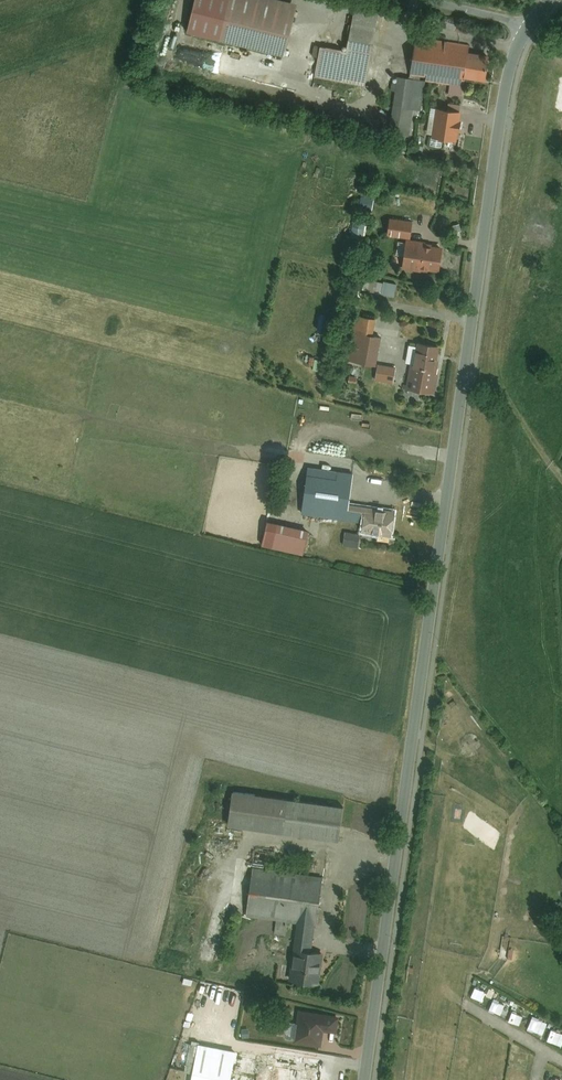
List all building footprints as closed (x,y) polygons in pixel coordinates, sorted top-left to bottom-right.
[(279,0),(192,0),(184,32),(285,58),(298,5),(279,0)] [(353,7),(345,49),(319,44),(314,75),(364,84),(377,11),(353,7)] [(487,53),(467,50),(468,43),(418,35),(412,75),(462,82),(463,77),(483,80),(487,53)] [(421,111),(426,79),(398,75),(389,131),(409,134),(413,110),(421,111)] [(456,140),(460,109),(436,105),(432,136),(456,140)] [(412,220),(389,216),(386,235),(409,238),(412,220)] [(442,245),(406,240),(402,267),(437,272),(442,245)] [(371,278),(369,290),(395,296),(398,284),(371,278)] [(360,315),(356,331),(372,335),(376,318),(360,315)] [(350,359),(375,364),(381,337),(372,335),(356,331),(350,359)] [(440,345),(417,341),(408,387),(432,391),(440,345)] [(395,366),(378,363),(375,378),(392,382),(395,366)] [(357,376),(350,374),(348,381),(355,383),(357,376)] [(306,453),(294,453),(294,462),(305,462),(306,453)] [(395,510),(347,503),(352,472),(337,470),(336,478),(306,474),(300,513),(361,522),(360,530),(391,535),(395,510)] [(306,529),(275,522),(271,545),(302,551),(306,529)] [(344,530),(342,545),(358,547),(360,532),(344,530)] [(342,806),(231,791),(226,826),(338,841),(342,806)] [(321,876),(253,866),(246,914),(297,920),(288,979),(319,984),(324,952),(311,950),(321,876)] [(482,1001),(486,990),(475,986),(471,997),(482,1001)] [(502,1011),(506,1001),(495,997),(491,1007),(502,1011)] [(522,1020),(526,1010),(515,1006),(511,1015),(522,1020)] [(336,1031),(338,1016),(299,1010),(294,1041),(319,1045),(322,1029),(336,1031)] [(533,1017),(528,1029),(540,1033),(544,1020),(533,1017)] [(548,1040),(558,1044),(561,1034),(561,1033),(552,1029),(548,1040)] [(230,1072),(234,1050),(199,1043),(192,1079),(320,1079),(323,1059),(276,1052),(271,1079),(230,1072)]
